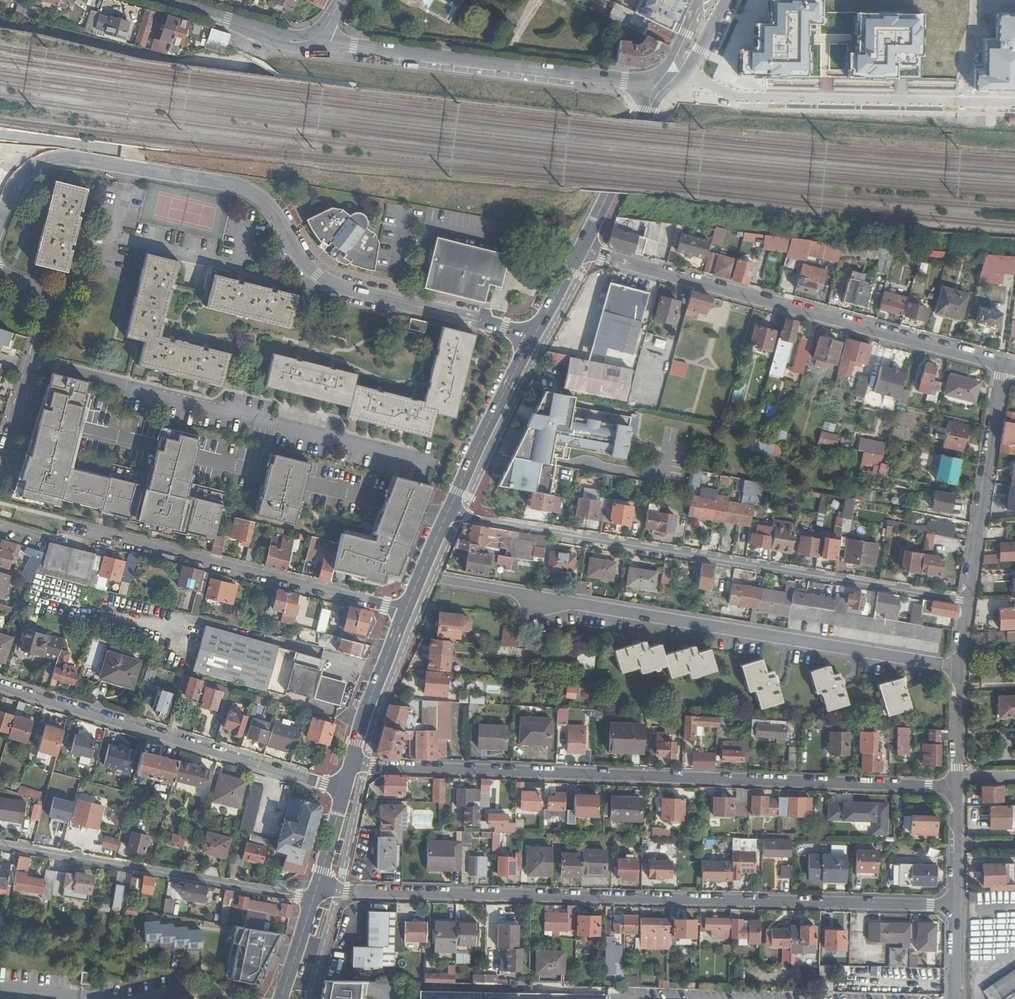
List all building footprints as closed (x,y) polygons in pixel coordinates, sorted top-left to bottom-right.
[(73,0),(61,0),(59,6),(67,9),(68,6),(71,6),(73,0)] [(282,4),(291,10),(297,0),(276,0),(282,4)] [(323,9),(328,0),(308,0),(323,9)] [(641,14),(674,30),(688,0),(648,0),(641,14)] [(822,11),(823,0),(771,0),(771,22),(755,22),(755,49),(741,49),(740,74),(766,74),(807,75),(808,23),(822,23),(822,11)] [(24,20),(29,4),(21,1),(16,19),(24,20)] [(24,20),(34,22),(38,7),(29,4),(24,20)] [(135,47),(145,49),(156,13),(146,10),(135,47)] [(923,55),(924,13),(858,11),(858,52),(849,52),(849,76),(895,77),(901,77),(908,77),(917,77),(918,55),(923,55)] [(83,33),(93,35),(96,29),(99,17),(100,14),(93,12),(87,30),(84,30),(83,33)] [(667,46),(674,32),(645,18),(634,12),(632,18),(642,22),(639,26),(632,22),(629,27),(640,33),(647,36),(667,46)] [(996,14),(996,40),(985,40),(985,66),(976,66),(976,78),(975,90),(1014,90),(1014,14),(996,14)] [(99,17),(96,29),(106,32),(106,34),(125,40),(130,24),(110,18),(110,21),(99,17)] [(151,51),(168,55),(169,52),(178,20),(168,17),(160,42),(154,40),(151,51)] [(59,19),(57,25),(68,28),(69,22),(59,19)] [(183,48),(190,24),(178,20),(169,52),(179,55),(181,48),(183,48)] [(665,52),(667,46),(647,36),(645,43),(640,45),(640,47),(629,45),(629,43),(625,42),(626,37),(627,26),(621,23),(617,63),(641,66),(665,52)] [(208,41),(212,30),(195,25),(186,57),(206,49),(208,41)] [(627,26),(626,37),(638,39),(640,33),(629,27),(627,26)] [(228,47),(232,36),(212,30),(208,41),(228,47)] [(225,54),(228,47),(208,41),(206,49),(225,54)] [(67,272),(90,187),(57,179),(35,263),(67,272)] [(374,272),(377,243),(372,235),(363,229),(365,225),(364,220),(362,216),(360,214),(356,213),(350,214),(345,217),(336,210),(327,209),(299,220),(315,243),(313,246),(321,254),(326,253),(326,256),(328,258),(332,258),(333,262),(344,267),(346,265),(352,268),(360,270),(374,272)] [(527,223),(542,225),(544,213),(529,211),(527,223)] [(652,220),(616,215),(609,242),(614,248),(643,256),(647,243),(644,242),(647,232),(648,229),(650,229),(651,225),(652,220)] [(685,225),(677,223),(671,250),(688,254),(686,258),(690,259),(691,255),(705,259),(710,243),(682,236),(685,225)] [(790,238),(764,235),(762,248),(787,250),(790,238)] [(504,273),(508,254),(436,238),(427,279),(425,287),(484,300),(488,283),(495,284),(497,272),(504,273)] [(790,238),(787,250),(787,251),(838,256),(839,253),(841,243),(790,238)] [(868,245),(841,243),(839,253),(860,255),(860,257),(866,258),(868,245)] [(893,247),(868,245),(866,258),(880,259),(877,273),(887,275),(893,247)] [(162,337),(180,261),(148,253),(126,338),(145,343),(139,366),(224,387),(232,355),(162,337)] [(709,253),(705,273),(733,280),(738,260),(709,253)] [(983,255),(979,272),(1014,274),(1014,257),(983,255)] [(738,260),(733,280),(748,284),(753,264),(738,260)] [(822,288),(827,268),(804,262),(796,289),(813,294),(815,286),(822,288)] [(504,273),(497,272),(495,284),(501,285),(504,273)] [(302,296),(216,275),(209,307),(294,329),(302,296)] [(842,301),(854,304),(860,281),(849,277),(842,301)] [(860,281),(854,304),(866,308),(872,284),(860,281)] [(649,294),(610,284),(600,318),(593,344),(632,356),(640,325),(649,294)] [(935,313),(960,320),(966,296),(942,289),(935,313)] [(710,309),(712,298),(692,292),(687,309),(705,315),(707,308),(710,309)] [(904,297),(883,292),(880,309),(900,314),(904,297)] [(917,298),(908,295),(903,316),(916,319),(915,323),(923,325),(927,309),(914,306),(917,298)] [(680,303),(662,297),(656,318),(674,324),(680,303)] [(998,313),(988,310),(981,308),(977,324),(997,329),(1001,314),(998,313)] [(427,334),(429,323),(413,319),(410,330),(427,334)] [(779,340),(773,362),(771,372),(782,375),(797,324),(786,320),(781,340),(779,340)] [(771,351),(776,332),(755,326),(751,345),(756,347),(758,350),(762,351),(763,349),(771,351)] [(0,328),(0,353),(3,345),(7,347),(12,332),(0,328)] [(457,420),(478,336),(444,328),(426,402),(357,384),(359,375),(276,353),(267,386),(350,408),(348,418),(432,439),(437,415),(457,420)] [(813,359),(823,362),(829,340),(819,336),(813,359)] [(656,338),(654,345),(664,348),(666,340),(656,338)] [(796,370),(804,372),(813,341),(804,339),(796,370)] [(846,339),(837,374),(849,377),(852,365),(861,367),(861,363),(866,364),(871,346),(846,339)] [(829,340),(823,362),(834,365),(839,344),(829,340)] [(547,352),(543,361),(568,365),(569,359),(570,357),(547,352)] [(563,388),(569,389),(619,399),(625,401),(631,371),(569,359),(568,365),(563,388)] [(673,361),(669,375),(683,379),(684,376),(688,365),(673,361)] [(926,401),(937,404),(942,383),(932,380),(936,366),(926,364),(918,391),(928,394),(926,401)] [(898,399),(905,374),(898,372),(892,370),(881,367),(874,392),(898,399)] [(196,456),(198,448),(200,448),(203,435),(200,434),(166,425),(162,425),(160,434),(161,435),(158,446),(155,460),(152,459),(149,473),(113,463),(110,473),(109,476),(72,466),(81,428),(89,392),(86,391),(85,391),(88,380),(52,371),(48,383),(47,382),(36,417),(19,473),(14,490),(21,491),(59,501),(61,495),(102,505),(100,510),(214,540),(215,534),(221,512),(224,500),(226,490),(192,481),(195,467),(193,467),(196,456)] [(857,390),(866,393),(870,379),(861,376),(857,390)] [(980,384),(951,376),(946,396),(974,403),(980,384)] [(528,388),(539,390),(541,382),(532,380),(528,388)] [(551,383),(549,392),(557,394),(559,382),(551,380),(551,383)] [(539,390),(545,391),(549,392),(551,383),(541,381),(541,382),(539,390)] [(569,389),(567,396),(618,405),(619,399),(569,389)] [(572,407),(574,397),(567,396),(557,394),(549,392),(545,391),(542,398),(522,439),(526,440),(570,449),(609,456),(609,457),(623,459),(628,434),(636,435),(639,419),(636,419),(636,415),(632,414),(631,418),(572,407)] [(1007,413),(1000,454),(1014,456),(1014,414),(1007,413)] [(824,421),(824,430),(834,430),(835,422),(824,421)] [(962,452),(968,429),(948,424),(943,448),(962,452)] [(749,452),(756,453),(762,433),(755,432),(749,452)] [(822,433),(820,444),(837,447),(839,436),(822,433)] [(886,443),(860,438),(858,451),(882,456),(886,443)] [(526,440),(522,439),(516,450),(557,459),(568,461),(570,449),(526,440)] [(771,445),(771,454),(779,453),(778,444),(771,445)] [(557,459),(516,450),(512,458),(555,466),(557,459)] [(294,523),(296,518),(297,518),(303,494),(302,494),(305,482),(306,475),(308,475),(311,462),(310,462),(272,452),(270,452),(267,465),(269,465),(267,473),(264,484),(262,484),(256,508),(258,509),(257,513),(294,523)] [(512,458),(498,486),(532,492),(551,495),(556,466),(555,466),(512,458)] [(960,463),(941,458),(936,482),(955,486),(960,463)] [(383,495),(386,496),(384,501),(381,509),(379,508),(373,525),(375,525),(371,535),(343,528),(342,533),(341,532),(339,542),(332,571),(336,572),(345,575),(349,576),(347,582),(381,590),(382,585),(383,580),(395,583),(424,511),(433,486),(431,485),(394,476),(391,475),(383,495)] [(725,523),(738,525),(741,505),(744,492),(746,481),(739,480),(737,491),(740,492),(739,505),(729,503),(725,523)] [(746,481),(744,492),(752,494),(754,483),(746,481)] [(741,505),(755,507),(756,503),(761,504),(765,484),(754,483),(752,494),(744,492),(741,505)] [(1009,487),(1006,509),(1014,510),(1014,488),(1009,487)] [(584,488),(582,499),(599,502),(599,498),(601,490),(584,488)] [(856,502),(857,493),(843,490),(842,499),(847,500),(855,502),(856,502)] [(551,495),(532,492),(530,508),(549,512),(551,495)] [(953,496),(936,492),(932,510),(949,513),(953,496)] [(825,525),(827,494),(820,493),(817,524),(825,525)] [(691,496),(689,507),(687,516),(693,517),(712,521),(716,501),(691,496)] [(847,500),(842,499),(831,497),(830,503),(846,507),(847,500)] [(575,518),(602,522),(604,509),(606,499),(599,498),(599,502),(582,499),(578,498),(575,518)] [(851,520),(855,502),(847,500),(846,507),(843,519),(846,520),(851,520)] [(712,521),(725,523),(729,503),(716,501),(712,521)] [(604,509),(602,522),(629,526),(633,508),(613,504),(612,511),(604,509)] [(648,504),(647,512),(657,513),(659,506),(648,504)] [(738,525),(751,527),(755,507),(741,505),(738,525)] [(672,533),(675,516),(657,513),(647,512),(644,528),(655,530),(655,531),(672,533)] [(958,521),(969,522),(970,515),(960,513),(958,521)] [(255,521),(236,516),(231,536),(243,538),(250,540),(255,521)] [(836,536),(842,538),(843,535),(846,520),(843,519),(839,518),(836,536)] [(852,521),(851,520),(846,520),(843,535),(850,537),(852,521)] [(936,536),(952,539),(955,527),(928,522),(927,528),(922,527),(921,534),(923,534),(928,535),(936,536)] [(466,524),(455,548),(469,551),(513,558),(521,560),(542,563),(545,549),(534,547),(534,544),(517,540),(518,533),(466,524)] [(772,550),(792,554),(797,525),(786,524),(786,528),(777,527),(772,550)] [(753,545),(771,548),(774,530),(760,527),(759,535),(754,534),(753,545)] [(547,538),(518,533),(517,540),(534,544),(534,547),(545,549),(545,546),(547,538)] [(214,540),(211,551),(220,553),(224,537),(215,534),(214,540)] [(283,537),(275,567),(286,570),(291,548),(293,541),(294,537),(284,534),(283,537)] [(272,535),(265,565),(275,567),(283,537),(272,535)] [(332,571),(339,542),(312,535),(306,558),(315,560),(319,542),(328,545),(320,579),(329,581),(332,571)] [(933,552),(936,536),(928,535),(926,544),(925,551),(933,552)] [(799,555),(818,559),(822,537),(813,536),(812,539),(802,537),(799,555)] [(2,538),(0,543),(0,565),(8,567),(11,556),(17,558),(22,543),(2,538)] [(47,550),(36,570),(88,584),(95,552),(43,538),(40,548),(47,550)] [(823,559),(839,562),(842,541),(827,539),(823,559)] [(880,546),(849,540),(846,560),(861,562),(860,570),(875,572),(880,546)] [(300,542),(293,541),(291,548),(298,549),(300,542)] [(1000,544),(1001,561),(1014,561),(1014,543),(1000,544)] [(32,553),(21,577),(31,580),(36,570),(47,550),(40,548),(28,545),(26,551),(32,553)] [(126,575),(134,577),(140,553),(131,551),(127,568),(128,569),(126,575)] [(513,558),(469,551),(466,573),(487,576),(488,568),(496,570),(497,563),(512,566),(513,558)] [(901,571),(922,574),(925,555),(905,552),(901,571)] [(574,557),(550,553),(547,571),(571,575),(574,557)] [(119,578),(125,559),(105,554),(100,573),(119,578)] [(925,555),(922,574),(941,578),(944,559),(925,555)] [(984,557),(983,564),(998,564),(997,556),(984,557)] [(615,564),(590,560),(587,578),(612,582),(615,564)] [(698,590),(701,590),(709,592),(714,566),(702,564),(698,590)] [(197,592),(203,594),(209,571),(184,565),(179,584),(198,589),(197,592)] [(671,566),(664,565),(661,584),(668,585),(671,566)] [(656,574),(629,570),(626,587),(653,591),(656,574)] [(881,570),(880,578),(895,581),(897,573),(881,570)] [(0,571),(0,597),(2,598),(9,574),(0,571)] [(10,596),(20,599),(31,580),(21,577),(10,596)] [(239,584),(211,577),(206,595),(234,603),(239,584)] [(580,582),(579,594),(586,595),(587,583),(580,582)] [(794,593),(796,583),(788,582),(786,592),(794,593)] [(751,623),(757,624),(759,611),(763,591),(732,585),(729,604),(753,608),(751,623)] [(295,603),(297,594),(277,589),(273,608),(296,615),(299,605),(295,603)] [(759,611),(790,616),(792,604),(793,596),(763,591),(759,611)] [(793,596),(792,604),(834,611),(836,601),(830,600),(824,599),(794,593),(793,596)] [(874,618),(878,619),(880,612),(894,615),(896,602),(894,602),(895,598),(890,598),(890,595),(878,593),(874,618)] [(297,614),(305,615),(309,596),(301,594),(297,614)] [(836,612),(846,614),(848,605),(853,605),(852,610),(862,611),(864,596),(855,594),(854,597),(849,596),(849,598),(838,596),(836,612)] [(922,612),(955,618),(957,606),(924,601),(923,608),(922,612)] [(941,643),(943,630),(920,626),(878,619),(874,618),(846,614),(836,612),(834,611),(792,604),(790,616),(790,618),(941,643)] [(200,607),(198,613),(210,617),(211,610),(200,607)] [(343,628),(353,631),(359,610),(349,607),(343,628)] [(921,621),(922,612),(923,608),(915,607),(913,619),(921,621)] [(1001,609),(1001,629),(1014,629),(1014,608),(1001,609)] [(322,609),(316,631),(323,633),(324,633),(330,611),(322,609)] [(369,612),(359,610),(353,631),(351,641),(362,644),(364,644),(367,638),(363,634),(369,612)] [(279,621),(293,625),(295,616),(282,613),(279,621)] [(462,615),(439,613),(437,636),(459,638),(460,630),(468,631),(470,629),(471,619),(469,617),(462,616),(462,615)] [(307,617),(306,628),(316,629),(318,619),(307,617)] [(287,689),(341,703),(346,686),(342,679),(318,673),(323,657),(205,625),(193,668),(285,694),(287,689)] [(61,640),(25,629),(20,648),(38,654),(56,660),(61,640)] [(504,637),(518,638),(519,631),(505,630),(504,637)] [(989,633),(989,641),(1014,640),(1014,632),(989,633)] [(359,657),(362,644),(351,641),(324,633),(323,633),(322,639),(336,642),(336,641),(339,641),(337,651),(359,657)] [(0,634),(0,661),(3,662),(11,638),(0,634)] [(503,646),(517,648),(518,638),(504,637),(503,646)] [(449,655),(450,641),(430,638),(429,654),(449,655)] [(56,660),(50,677),(61,681),(72,684),(75,674),(68,672),(69,666),(62,664),(66,653),(62,651),(65,641),(61,640),(56,660)] [(647,649),(645,642),(614,651),(620,673),(639,668),(641,674),(667,667),(669,679),(688,674),(690,679),(716,672),(710,650),(696,654),(694,647),(664,655),(661,645),(647,649)] [(137,662),(107,653),(100,676),(121,681),(120,685),(130,688),(137,662)] [(594,669),(595,653),(577,653),(576,668),(594,669)] [(448,670),(449,655),(429,654),(428,669),(448,670)] [(766,673),(762,660),(740,666),(748,693),(755,691),(759,709),(782,702),(773,671),(766,673)] [(146,664),(141,679),(149,681),(154,667),(146,664)] [(833,676),(830,666),(810,672),(816,694),(821,693),(826,712),(848,705),(840,674),(833,676)] [(448,673),(426,671),(424,694),(446,696),(448,673)] [(194,704),(199,706),(206,682),(189,677),(184,695),(195,699),(194,704)] [(911,709),(902,678),(877,685),(886,716),(911,709)] [(214,715),(222,718),(227,701),(219,699),(221,693),(224,693),(226,688),(206,682),(199,706),(215,711),(214,715)] [(567,686),(565,697),(577,699),(578,687),(567,686)] [(167,713),(173,695),(158,691),(153,708),(167,713)] [(478,704),(484,704),(485,697),(459,695),(459,703),(468,703),(478,704)] [(255,696),(253,702),(265,705),(266,700),(255,696)] [(1000,697),(1000,705),(1002,705),(1002,718),(1014,718),(1014,697),(1000,697)] [(433,701),(424,701),(424,708),(433,709),(433,701)] [(432,740),(443,740),(447,740),(448,702),(433,701),(433,709),(433,724),(433,731),(432,740)] [(14,718),(7,737),(26,743),(32,722),(21,719),(26,705),(18,703),(15,711),(14,718)] [(468,703),(468,721),(478,721),(478,704),(468,703)] [(389,706),(384,726),(403,730),(413,730),(418,717),(413,716),(414,708),(389,706)] [(14,718),(15,711),(5,708),(2,714),(0,713),(0,731),(5,733),(11,716),(14,718)] [(568,724),(569,709),(559,708),(558,724),(568,724)] [(239,735),(245,716),(228,711),(223,728),(230,730),(229,732),(239,735)] [(718,727),(719,718),(685,716),(685,731),(684,740),(696,740),(696,726),(718,727)] [(317,739),(328,743),(334,725),(311,718),(306,736),(317,739)] [(550,744),(552,720),(522,718),(521,736),(540,737),(540,743),(550,744)] [(725,741),(726,731),(726,719),(719,718),(718,727),(718,741),(725,741)] [(735,731),(736,719),(726,719),(726,731),(735,731)] [(251,720),(250,726),(267,731),(269,725),(251,720)] [(785,742),(786,722),(752,720),(751,736),(776,737),(776,741),(785,742)] [(275,746),(293,752),(300,730),(273,723),(266,746),(274,749),(275,746)] [(57,756),(63,731),(53,729),(45,726),(38,751),(57,756)] [(267,731),(250,726),(246,738),(254,740),(263,743),(267,731)] [(413,730),(403,730),(384,726),(376,751),(382,759),(401,760),(403,753),(400,752),(403,738),(411,740),(410,760),(431,761),(431,757),(442,758),(443,740),(432,740),(433,731),(423,730),(413,730)] [(584,753),(586,727),(569,727),(568,753),(584,753)] [(644,728),(610,727),(610,754),(644,755),(644,728)] [(507,751),(507,729),(480,728),(479,750),(507,751)] [(898,728),(897,755),(908,755),(909,729),(898,728)] [(940,740),(947,740),(947,731),(929,730),(928,746),(923,746),(922,765),(939,766),(940,740)] [(651,733),(650,755),(665,756),(665,758),(675,758),(676,742),(669,742),(669,734),(651,733)] [(860,733),(860,753),(864,754),(863,771),(882,772),(882,767),(880,767),(881,755),(876,754),(877,734),(860,733)] [(90,758),(95,740),(85,737),(75,735),(70,753),(80,756),(90,758)] [(848,761),(849,742),(830,741),(830,760),(848,761)] [(129,772),(135,751),(124,748),(124,749),(123,751),(117,750),(117,747),(109,745),(104,766),(129,772)] [(743,762),(744,746),(724,745),(723,761),(743,762)] [(274,749),(293,755),(293,752),(275,746),(274,749)] [(135,774),(173,784),(175,777),(178,763),(159,758),(141,753),(135,774)] [(694,770),(716,771),(717,754),(695,753),(694,770)] [(790,774),(799,774),(799,755),(790,755),(790,774)] [(88,767),(90,758),(80,756),(78,764),(88,767)] [(197,768),(178,763),(175,777),(178,777),(178,782),(204,788),(209,771),(197,768)] [(232,780),(219,777),(213,801),(238,808),(244,783),(232,780)] [(406,777),(385,777),(384,793),(406,794),(406,777)] [(434,780),(433,803),(439,803),(444,803),(444,780),(434,780)] [(490,780),(480,780),(480,790),(480,801),(480,808),(480,809),(489,809),(490,780)] [(523,781),(515,781),(515,810),(539,810),(544,810),(544,805),(539,805),(539,793),(523,792),(523,781)] [(238,831),(251,835),(263,788),(250,784),(238,831)] [(17,794),(39,801),(41,793),(19,786),(17,794)] [(147,797),(149,790),(132,786),(131,793),(147,797)] [(1001,786),(982,786),(982,802),(1002,802),(1001,786)] [(749,790),(738,789),(738,814),(748,815),(749,798),(749,790)] [(480,801),(480,790),(472,790),(473,791),(457,791),(456,808),(462,808),(461,826),(479,826),(480,809),(480,808),(472,807),(473,801),(480,801)] [(753,790),(749,790),(749,798),(751,798),(750,815),(777,816),(777,803),(766,802),(766,798),(753,798),(753,790)] [(547,811),(544,810),(543,820),(566,821),(566,811),(565,811),(565,794),(554,794),(555,798),(548,798),(547,811)] [(76,802),(54,795),(48,816),(70,823),(76,802)] [(278,842),(309,850),(310,850),(321,809),(319,804),(291,795),(278,842)] [(574,811),(566,811),(566,821),(566,825),(574,825),(575,816),(597,816),(598,796),(574,795),(574,811)] [(641,820),(642,799),(611,798),(611,820),(641,820)] [(735,799),(713,798),(712,816),(735,817),(735,799)] [(777,803),(777,816),(810,817),(810,804),(804,804),(804,799),(778,798),(777,803)] [(0,799),(0,820),(20,823),(23,804),(0,799)] [(102,807),(76,800),(76,802),(70,823),(97,829),(102,807)] [(683,820),(683,801),(662,800),(661,820),(683,820)] [(39,820),(42,805),(33,803),(30,819),(39,820)] [(842,807),(834,806),(834,804),(828,804),(827,821),(871,822),(871,835),(885,835),(886,805),(842,804),(842,807)] [(990,807),(990,829),(1009,828),(1009,816),(1014,816),(1014,806),(990,807)] [(380,818),(380,831),(402,831),(404,831),(405,807),(386,807),(386,818),(380,818)] [(116,826),(122,827),(126,812),(119,810),(116,826)] [(935,815),(911,814),(910,834),(934,835),(935,815)] [(494,833),(499,834),(515,834),(515,824),(506,824),(506,816),(488,815),(488,826),(494,826),(494,833)] [(515,824),(515,834),(523,834),(524,818),(515,818),(515,824)] [(653,829),(653,837),(670,837),(670,832),(662,831),(662,829),(653,829)] [(402,831),(380,831),(380,838),(378,838),(377,870),(380,873),(394,873),(394,846),(402,846),(402,831)] [(148,837),(131,832),(127,849),(144,853),(148,837)] [(173,832),(169,841),(182,846),(186,837),(173,832)] [(462,846),(462,847),(470,848),(470,833),(462,833),(462,846)] [(229,840),(207,834),(202,852),(225,858),(229,840)] [(103,847),(116,851),(118,842),(105,838),(103,847)] [(731,863),(731,881),(739,881),(739,873),(739,868),(754,869),(754,853),(739,853),(739,847),(747,847),(747,840),(743,839),(731,839),(731,863)] [(776,840),(761,840),(761,856),(789,857),(789,840),(776,840)] [(284,869),(299,873),(303,873),(309,850),(278,842),(276,847),(288,851),(284,869)] [(262,864),(266,849),(246,844),(242,859),(262,864)] [(431,845),(431,870),(461,871),(462,847),(462,846),(431,845)] [(527,875),(551,875),(551,850),(528,850),(527,875)] [(582,855),(581,875),(604,876),(604,852),(582,851),(582,855)] [(874,877),(875,852),(855,852),(853,877),(874,877)] [(13,854),(10,867),(17,868),(18,857),(19,855),(13,854)] [(561,877),(581,878),(581,875),(582,855),(561,855),(561,877)] [(616,880),(636,880),(636,860),(632,860),(632,856),(624,856),(624,860),(617,859),(616,880)] [(13,885),(13,889),(41,895),(40,900),(51,902),(56,874),(44,871),(42,880),(31,878),(31,881),(26,880),(26,878),(29,859),(18,857),(17,868),(13,885)] [(806,882),(820,882),(820,857),(807,857),(806,882)] [(820,857),(820,882),(843,883),(844,858),(820,857)] [(486,877),(487,859),(470,858),(470,876),(486,877)] [(515,877),(515,874),(515,859),(498,859),(498,876),(515,877)] [(670,877),(670,862),(649,862),(649,879),(659,880),(659,877),(670,877)] [(701,863),(701,881),(731,881),(731,863),(701,863)] [(10,867),(2,865),(2,868),(0,867),(0,896),(5,897),(7,884),(13,885),(17,868),(10,867)] [(933,878),(934,866),(897,865),(897,885),(933,887),(933,878)] [(983,866),(983,887),(990,887),(990,893),(1014,892),(1014,866),(983,866)] [(780,879),(790,880),(790,867),(780,867),(780,879)] [(130,884),(131,878),(131,875),(124,873),(118,872),(116,882),(127,883),(130,884)] [(56,874),(51,902),(56,903),(59,887),(73,890),(72,891),(88,895),(91,882),(83,881),(84,876),(75,875),(75,877),(56,874)] [(143,877),(140,894),(151,895),(154,879),(143,877)] [(130,884),(128,894),(137,896),(140,880),(131,878),(130,884)] [(112,906),(112,910),(120,912),(123,891),(125,891),(127,883),(116,882),(112,906)] [(181,900),(192,902),(195,886),(184,884),(181,900)] [(195,886),(192,902),(203,904),(206,888),(195,886)] [(267,914),(290,918),(292,905),(283,904),(280,903),(280,901),(268,899),(266,904),(249,901),(249,899),(238,897),(239,893),(225,891),(223,906),(230,907),(248,910),(267,914)] [(86,902),(63,899),(62,905),(84,909),(86,902)] [(163,915),(171,916),(173,901),(165,899),(163,915)] [(93,910),(111,913),(112,910),(112,906),(94,903),(93,910)] [(223,906),(221,917),(227,919),(230,907),(223,906)] [(542,932),(574,933),(575,917),(575,914),(575,907),(566,907),(566,915),(543,915),(542,932)] [(124,915),(136,917),(137,910),(126,908),(124,915)] [(244,928),(261,931),(263,921),(266,921),(267,914),(248,910),(244,928)] [(394,948),(394,926),(395,913),(366,912),(364,947),(351,946),(351,966),(380,967),(381,966),(393,966),(394,948)] [(575,917),(576,917),(575,933),(575,935),(598,936),(598,918),(588,917),(588,914),(575,914),(575,917)] [(613,929),(633,930),(636,930),(636,917),(614,917),(613,922),(613,929)] [(158,920),(145,921),(145,941),(159,940),(159,944),(173,943),(173,947),(186,946),(187,950),(200,949),(200,929),(186,930),(186,926),(172,927),(172,923),(158,924),(158,920)] [(639,944),(668,945),(668,932),(666,932),(666,921),(640,920),(639,930),(639,944)] [(699,920),(698,949),(703,949),(703,932),(705,930),(712,930),(712,939),(729,940),(730,920),(699,920)] [(668,945),(668,949),(672,949),(672,938),(693,938),(693,921),(669,921),(668,932),(668,945)] [(747,944),(760,945),(760,922),(748,922),(747,929),(741,929),(741,922),(731,921),(730,939),(747,940),(747,944)] [(424,942),(424,923),(403,922),(403,926),(394,926),(394,948),(402,948),(402,941),(424,942)] [(520,949),(516,949),(517,922),(508,922),(508,925),(496,925),(495,949),(505,949),(504,972),(519,973),(520,949)] [(613,922),(605,922),(605,929),(608,929),(608,933),(613,933),(613,934),(613,929),(613,922)] [(453,944),(454,923),(433,923),(433,943),(453,944)] [(476,924),(454,923),(453,944),(475,945),(476,924)] [(894,968),(908,968),(915,969),(915,952),(909,952),(909,925),(868,924),(867,941),(903,942),(903,955),(894,955),(894,968)] [(935,925),(909,925),(909,952),(915,952),(917,952),(918,950),(934,950),(935,925)] [(244,928),(234,927),(232,942),(237,944),(231,979),(253,983),(257,975),(264,962),(272,946),(278,934),(261,931),(244,928)] [(789,930),(789,943),(813,944),(814,927),(789,927),(789,930)] [(605,929),(603,976),(613,976),(613,983),(622,983),(622,980),(622,966),(620,966),(612,965),(613,949),(612,949),(613,933),(608,933),(608,929),(605,929)] [(789,947),(789,946),(789,943),(789,930),(770,930),(770,947),(789,947)] [(844,951),(844,932),(824,931),(824,950),(844,951)] [(561,981),(563,953),(535,952),(534,973),(536,973),(536,982),(541,983),(541,986),(566,987),(573,987),(573,982),(561,981)] [(880,975),(881,966),(871,965),(870,975),(880,975)] [(846,966),(846,975),(859,974),(858,966),(846,966)] [(733,978),(743,977),(743,968),(733,968),(733,978)] [(983,992),(988,998),(1014,998),(1014,970),(983,992)] [(91,985),(92,975),(82,974),(81,984),(91,985)] [(423,983),(452,983),(452,975),(423,974),(423,983)] [(482,984),(483,976),(472,976),(471,984),(482,984)] [(482,984),(494,985),(494,977),(483,976),(482,984)] [(314,995),(342,998),(351,998),(353,981),(325,980),(316,980),(314,995)] [(622,980),(622,988),(637,988),(638,980),(622,980)]
